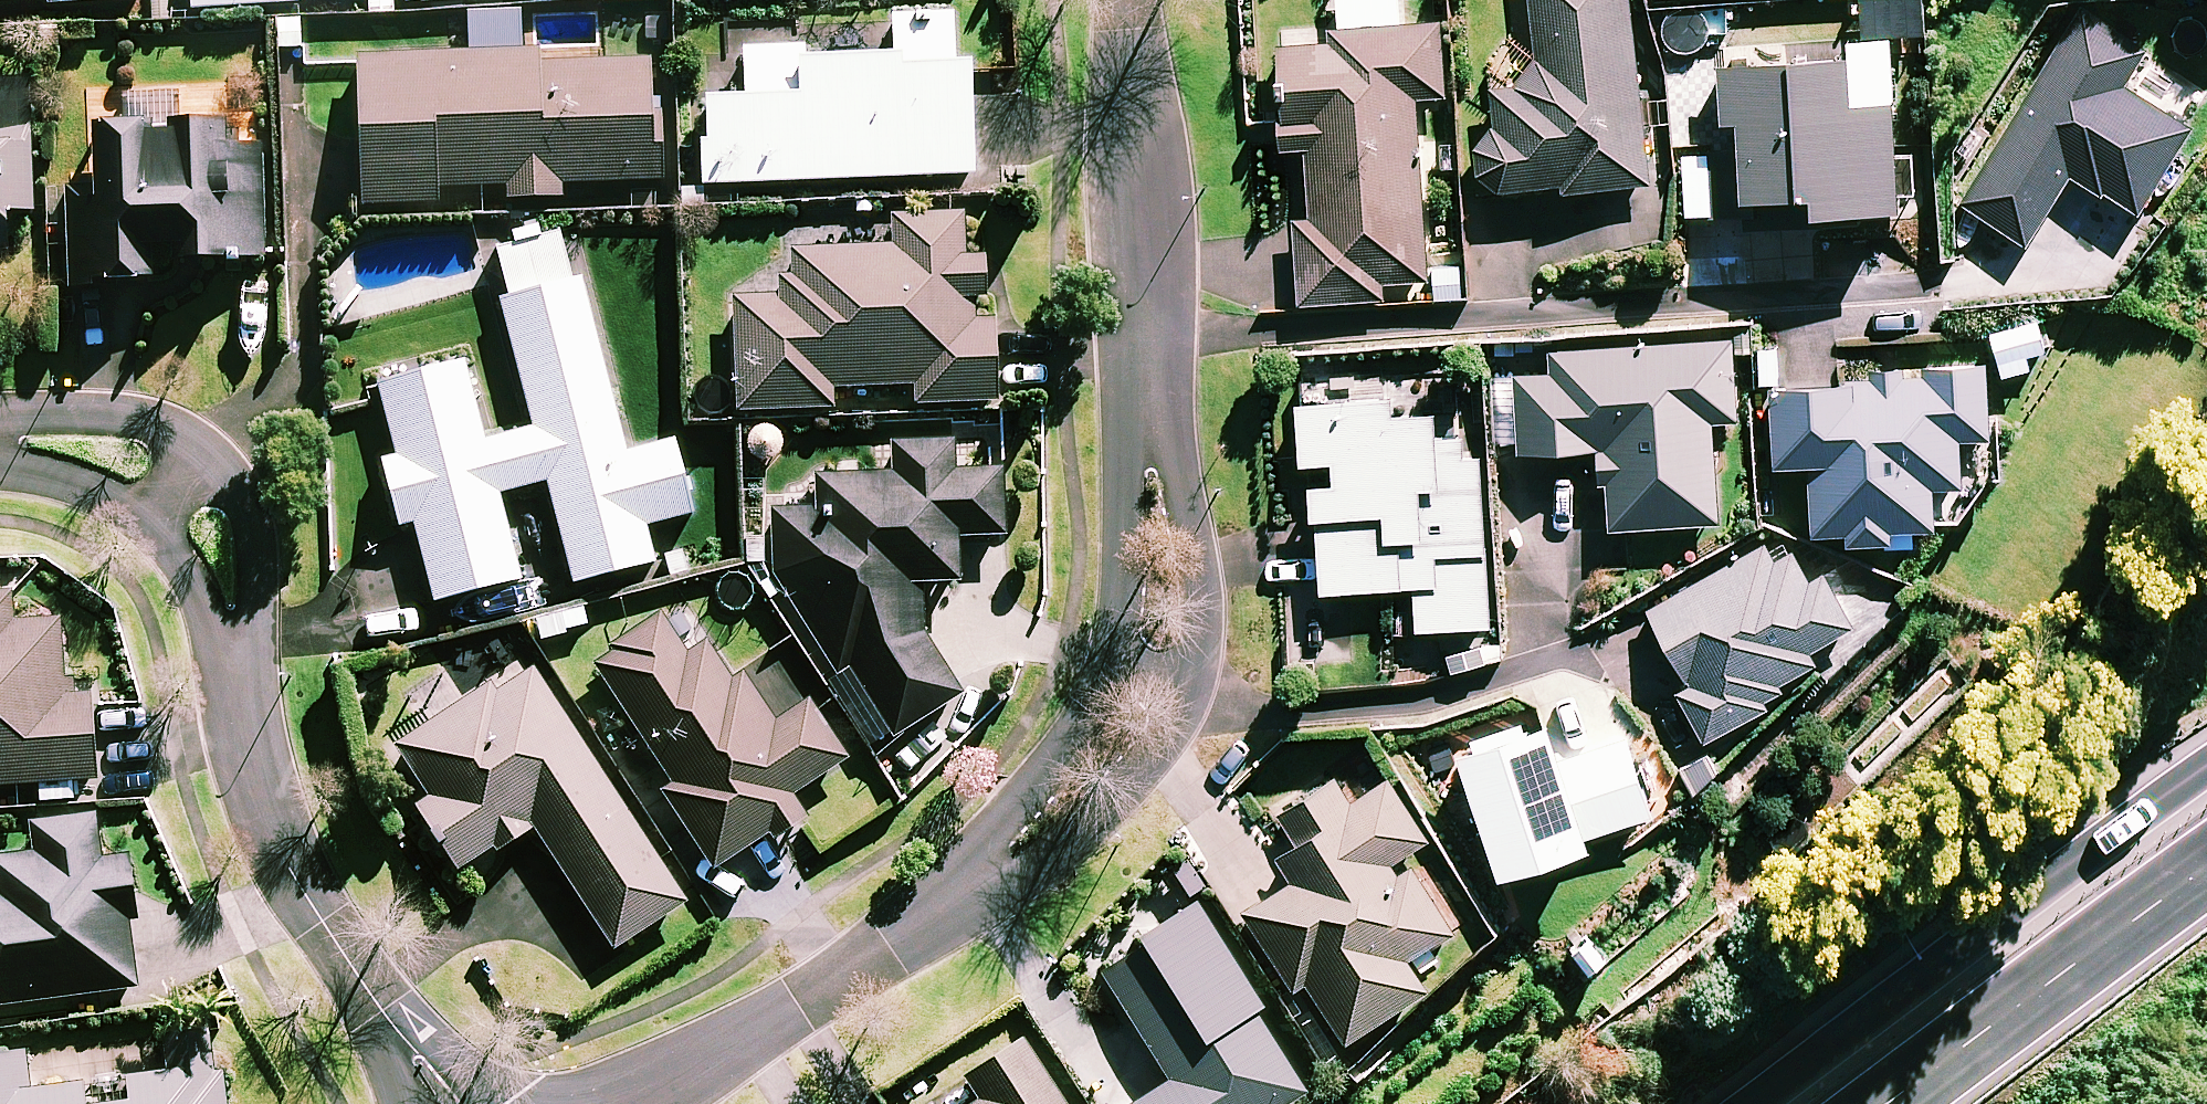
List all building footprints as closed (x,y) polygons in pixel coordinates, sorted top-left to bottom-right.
[(145,0),(0,0),(0,10),(145,5),(145,0)] [(195,18),(301,9),(300,0),(193,0),(195,18)] [(425,9),(558,0),(424,0),(425,9)] [(1629,0),(1529,0),(1537,68),(1519,91),(1482,96),(1494,200),(1563,192),(1564,200),(1651,190),(1629,0)] [(2146,59),(2080,18),(1960,211),(2028,252),(2072,181),(2138,222),(2192,135),(2125,93),(2146,59)] [(954,76),(952,24),(893,26),(894,69),(802,73),(802,56),(743,58),(745,106),(704,108),(707,192),(974,182),(969,75),(954,76)] [(1447,103),(1443,28),(1329,35),(1330,47),(1279,50),(1285,156),(1308,155),(1312,228),(1297,229),(1302,311),(1387,306),(1386,289),(1429,287),(1418,105),(1447,103)] [(562,191),(665,189),(663,127),(652,127),(651,68),(540,71),(540,60),(359,64),(362,212),(438,211),(437,195),(508,193),(508,208),(562,207),(562,191)] [(1852,117),(1848,69),(1721,77),(1726,158),(1710,159),(1715,239),(1900,227),(1893,114),(1852,117)] [(29,88),(0,90),(0,259),(9,259),(7,223),(34,222),(29,88)] [(170,260),(170,278),(237,277),(237,268),(264,268),(263,155),(225,156),(224,131),(179,131),(179,106),(126,106),(127,139),(96,140),(97,196),(70,197),(71,299),(156,298),(156,260),(170,260)] [(994,329),(974,330),(973,309),(986,309),(984,265),(965,266),(963,222),(893,225),(894,255),(792,260),(794,303),(733,305),(738,420),(833,416),(832,395),(916,392),(917,416),(997,413),(994,329)] [(559,241),(499,257),(510,301),(500,303),(535,436),(484,450),(463,367),(379,389),(399,465),(382,469),(399,533),(415,529),(437,612),(521,590),(498,502),(548,489),(576,593),(654,573),(644,534),(692,522),(673,450),(626,462),(579,281),(569,284),(559,241)] [(1521,463),(1597,458),(1600,492),(1608,491),(1611,537),(1720,530),(1713,429),(1738,427),(1733,348),(1549,360),(1550,372),(1515,374),(1521,463)] [(1848,541),(1849,555),(1890,552),(1890,538),(1936,535),(1934,498),(1965,496),(1962,454),(1992,453),(1987,383),(1778,396),(1783,483),(1806,481),(1810,543),(1848,541)] [(1438,445),(1436,405),(1302,411),(1304,472),(1333,471),(1334,498),(1317,499),(1321,600),(1416,596),(1418,638),(1490,635),(1483,444),(1438,445)] [(892,451),(894,482),(816,487),(818,515),(768,518),(767,581),(883,755),(960,704),(925,651),(921,594),(960,591),(957,547),(1006,543),(1002,480),(953,483),(950,447),(892,451)] [(1673,695),(1704,750),(1785,704),(1779,694),(1818,672),(1811,658),(1856,633),(1823,574),(1807,583),(1782,538),(1647,614),(1688,687),(1673,695)] [(11,601),(0,602),(0,793),(97,789),(92,702),(65,703),(61,628),(13,631),(11,601)] [(663,798),(713,877),(770,841),(774,847),(806,827),(791,803),(845,769),(807,709),(773,730),(741,680),(730,687),(706,649),(684,663),(659,623),(592,665),(672,792),(663,798)] [(687,911),(538,674),(498,699),(492,689),(392,752),(428,810),(420,815),(459,877),(495,854),(498,860),(536,836),(612,958),(687,911)] [(1570,767),(1561,737),(1464,769),(1504,891),(1591,862),(1586,846),(1652,824),(1627,748),(1570,767)] [(1431,847),(1390,783),(1352,806),(1338,784),(1278,821),(1299,854),(1279,866),(1294,890),(1242,922),(1291,1000),(1302,994),(1344,1061),(1426,1010),(1403,973),(1457,939),(1408,861),(1431,847)] [(96,821),(35,829),(39,861),(0,866),(0,1012),(137,993),(128,927),(137,925),(128,863),(102,867),(96,821)] [(1197,918),(1099,981),(1169,1090),(1146,1103),(1300,1103),(1304,1101),(1255,1026),(1263,1021),(1197,918)] [(228,1078),(216,1080),(209,1038),(165,1045),(170,1079),(35,1100),(29,1060),(0,1064),(0,1103),(232,1103),(228,1078)] [(1024,1047),(962,1086),(974,1103),(1059,1103),(1024,1047)]
